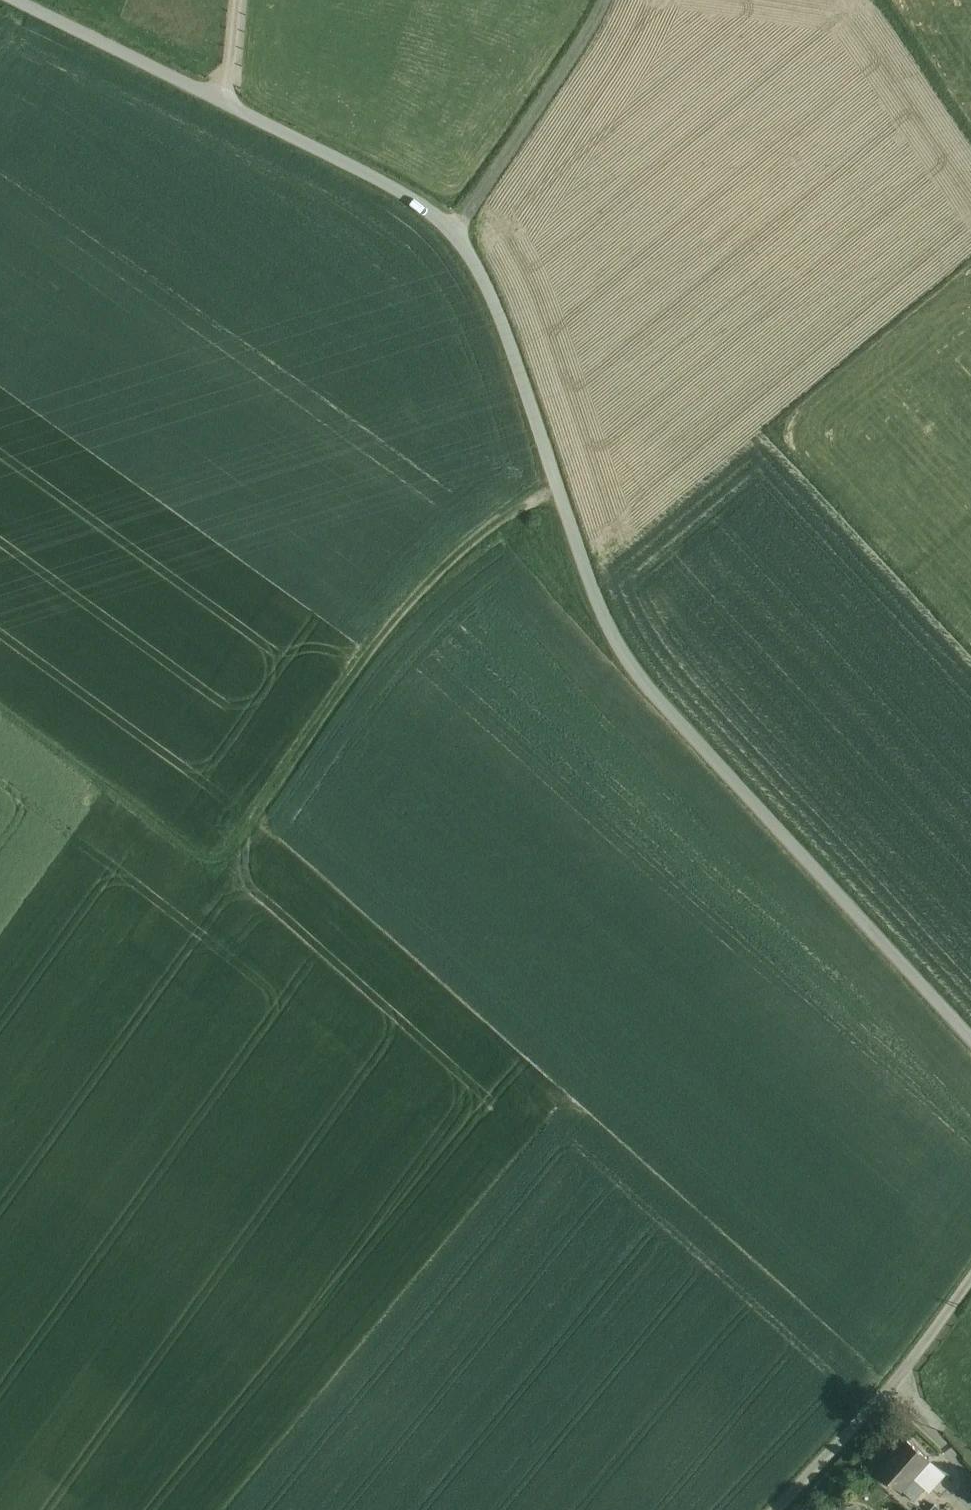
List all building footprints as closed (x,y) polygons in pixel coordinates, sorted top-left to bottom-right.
[(905,1439),(878,1470),(902,1492),(903,1491),(914,1479),(930,1461),(905,1439)] [(914,1479),(903,1491),(913,1500),(924,1488),(914,1479)]
